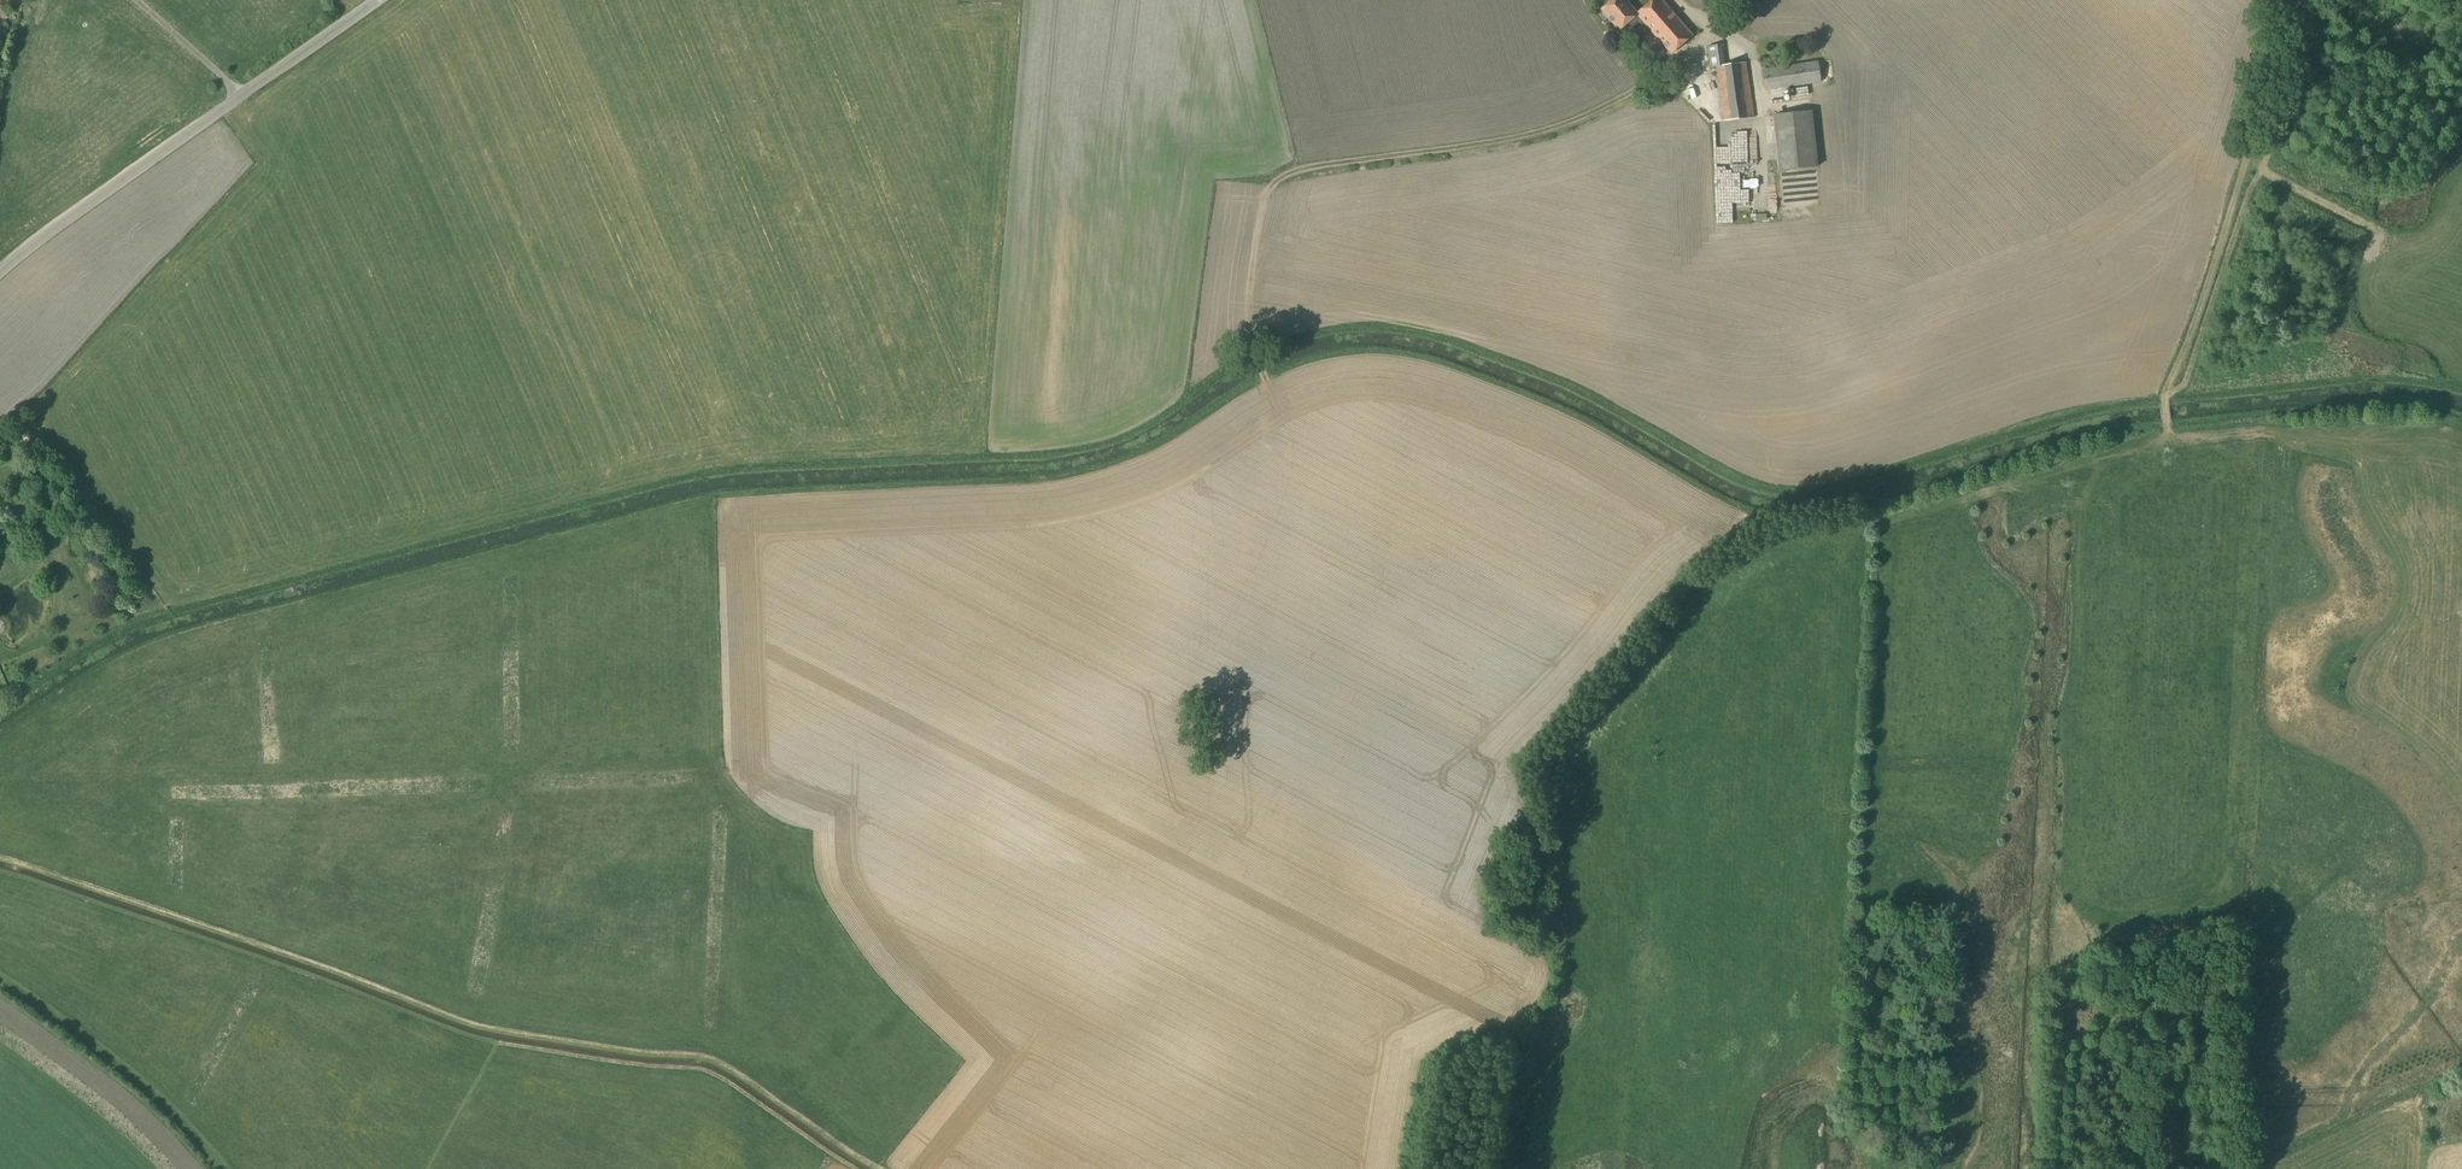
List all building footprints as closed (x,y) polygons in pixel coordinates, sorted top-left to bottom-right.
[(1626,0),(1614,0),(1603,10),(1620,30),(1625,25),(1632,33),(1645,22),(1672,54),(1693,36),(1662,0),(1654,0),(1638,14),(1626,0)] [(1725,66),(1722,44),(1706,46),(1710,68),(1715,67),(1724,123),(1754,118),(1746,63),(1725,66)] [(1765,91),(1821,83),(1818,61),(1762,69),(1765,91)] [(1716,155),(1717,176),(1735,175),(1734,144),(1716,144),(1716,155)] [(1778,171),(1818,167),(1817,156),(1777,159),(1778,171)] [(1735,177),(1718,177),(1717,197),(1735,198),(1735,177)] [(1732,210),(1719,210),(1719,233),(1732,232),(1732,210)] [(2214,310),(2208,318),(2218,326),(2224,317),(2214,310)]
